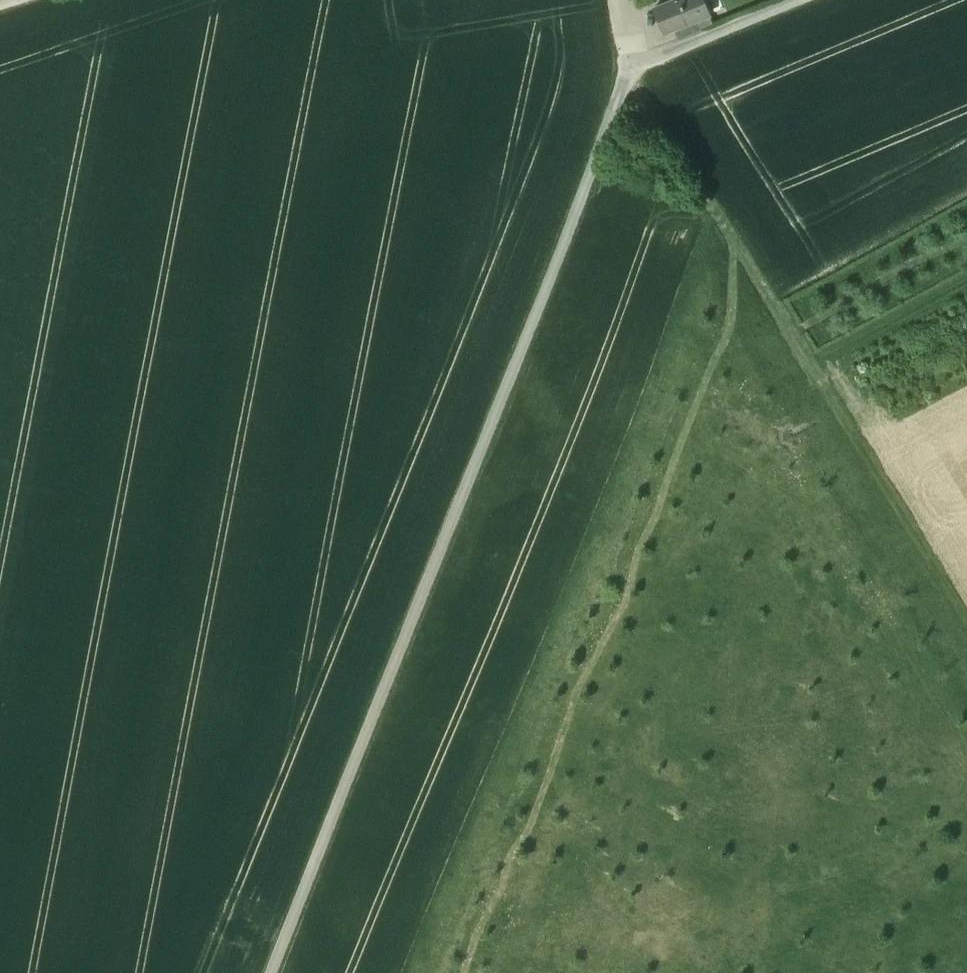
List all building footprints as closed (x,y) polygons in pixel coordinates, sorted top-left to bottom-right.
[(654,6),(665,32),(674,28),(697,18),(709,13),(704,0),(670,0),(654,6)] [(709,13),(723,8),(719,0),(704,0),(709,13)] [(697,18),(674,28),(679,39),(702,30),(697,18)]
